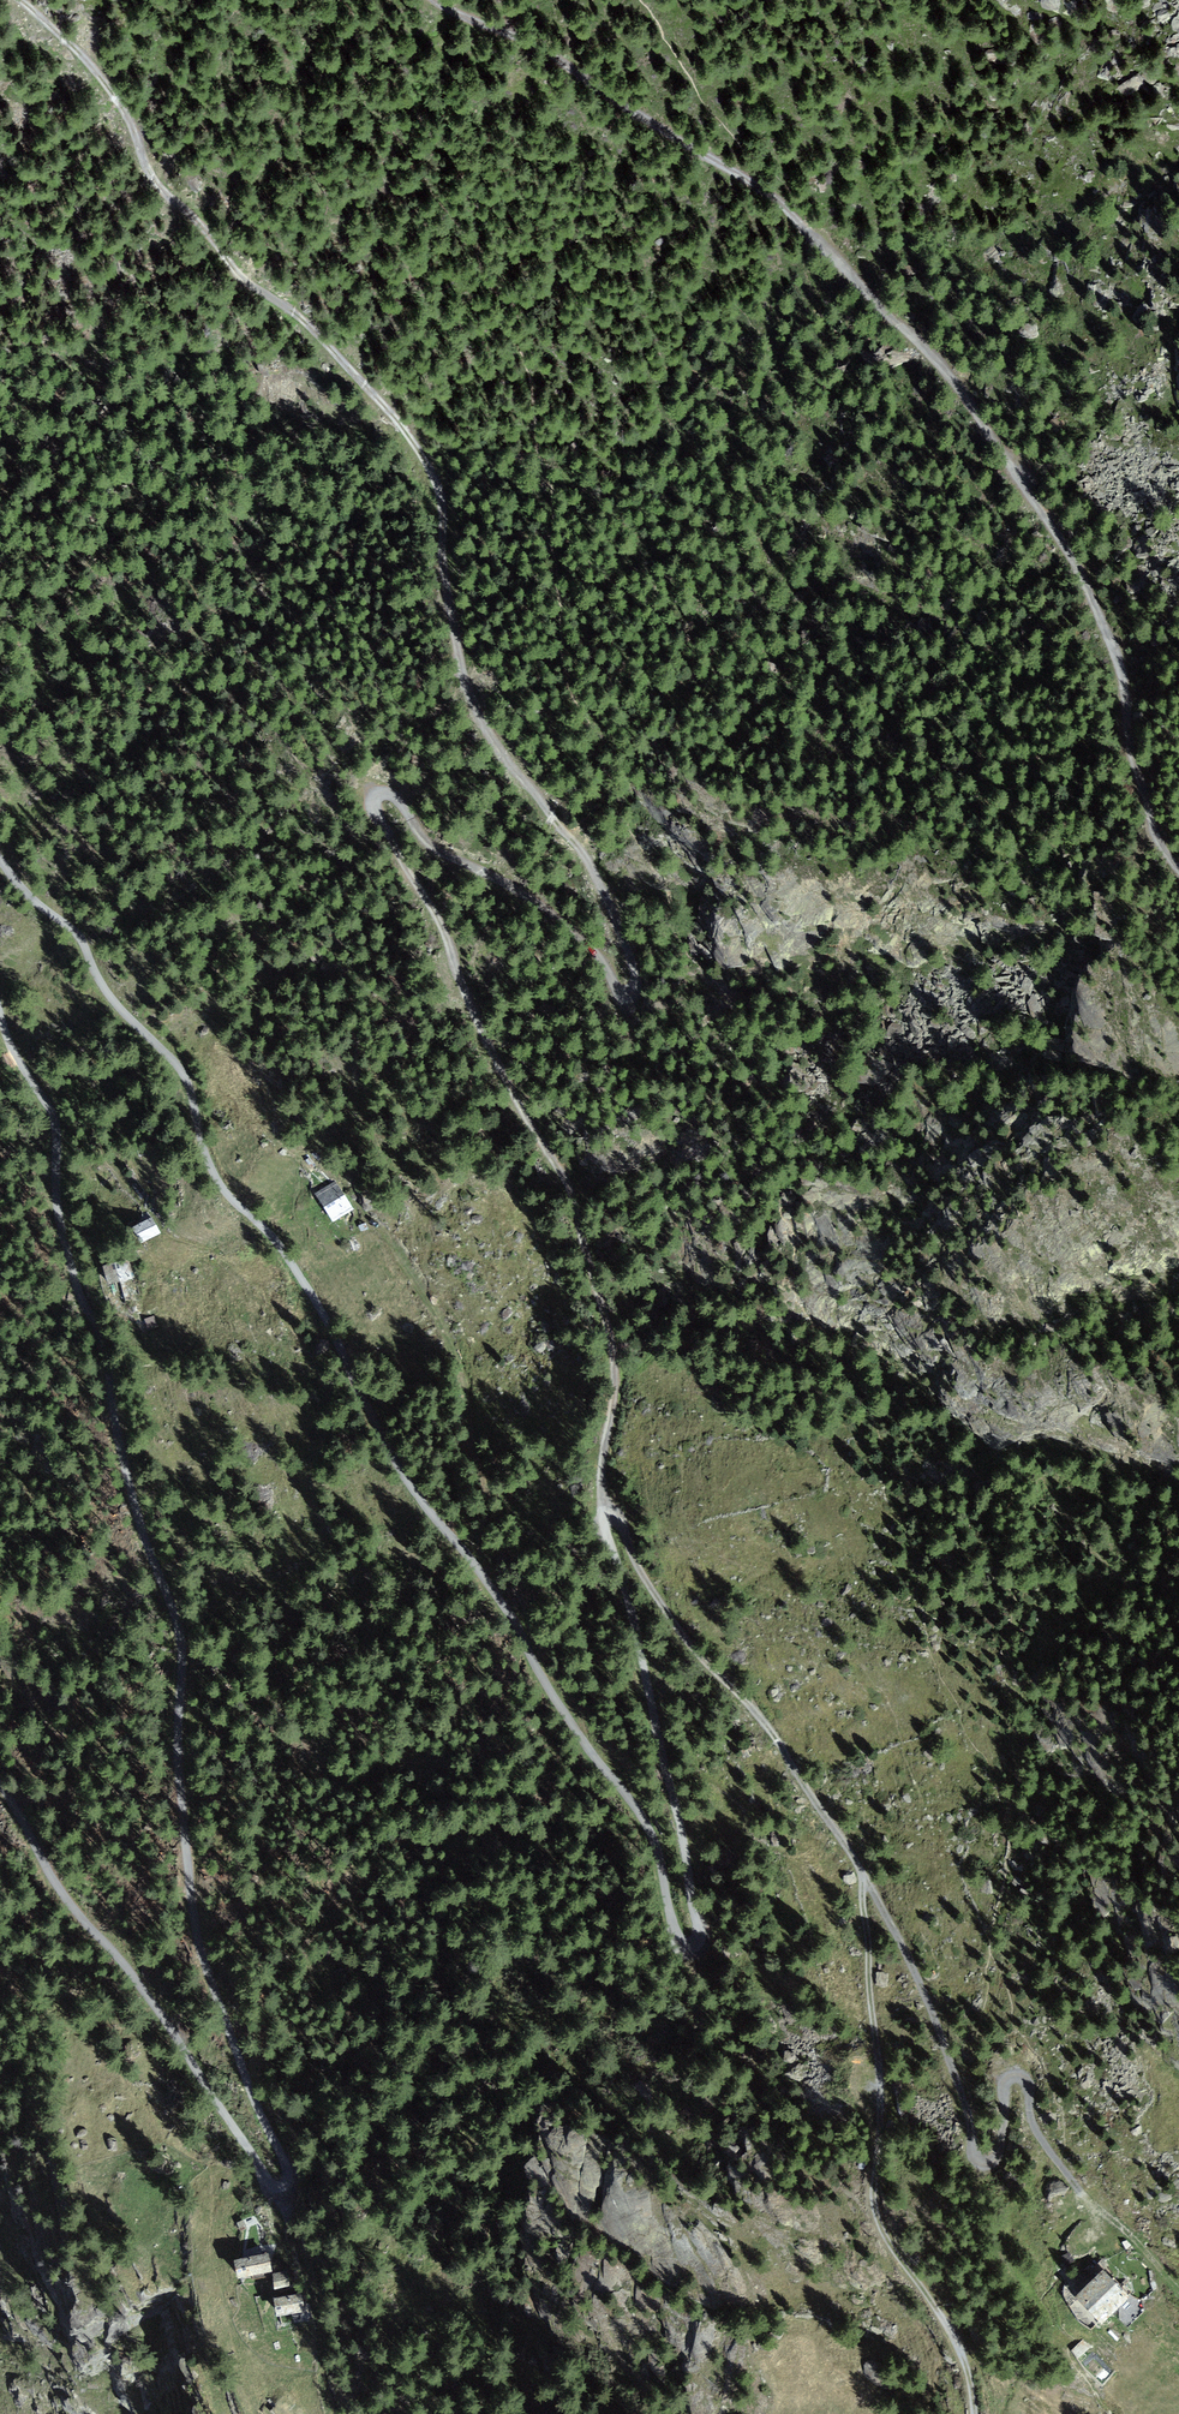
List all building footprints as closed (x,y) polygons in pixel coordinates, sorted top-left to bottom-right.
[(336,1182),(315,1195),(333,1224),(354,1211),(336,1182)] [(151,1218),(129,1229),(138,1246),(159,1235),(151,1218)] [(126,1260),(99,1269),(106,1290),(133,1282),(126,1260)] [(267,2256),(232,2262),(235,2281),(271,2275),(267,2256)] [(293,2293),(290,2273),(273,2275),(275,2295),(293,2293)] [(1128,2301),(1102,2274),(1074,2302),(1099,2328),(1128,2301)] [(307,2308),(304,2291),(274,2296),(277,2313),(307,2308)]
